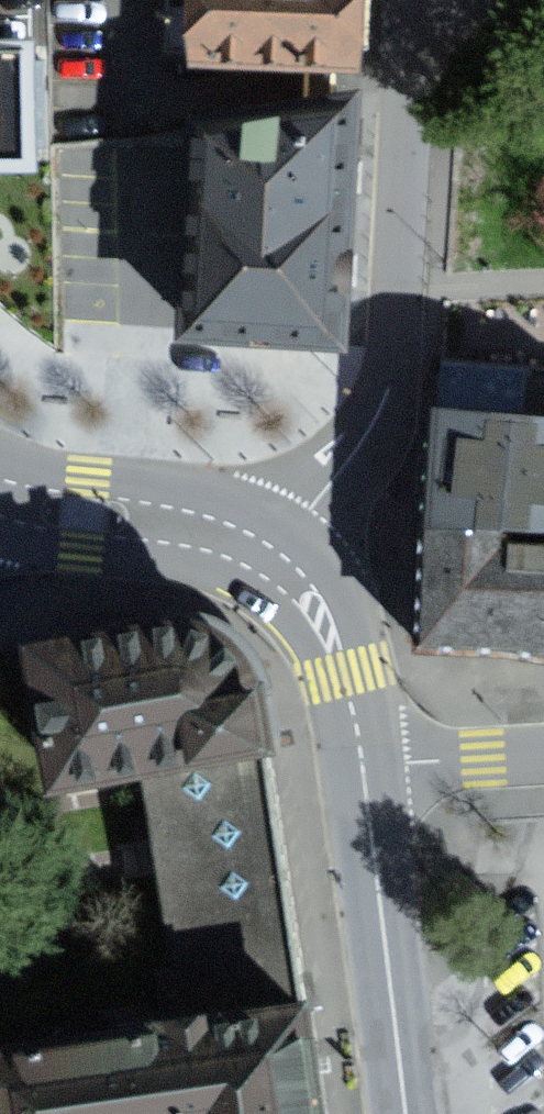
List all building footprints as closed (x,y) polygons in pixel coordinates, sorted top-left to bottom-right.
[(186,67),(358,71),(360,0),(188,0),(186,67)] [(0,45),(0,158),(25,157),(21,44),(0,45)] [(353,98),(198,134),(178,337),(286,346),(339,347),(340,317),(340,308),(351,135),(353,98)] [(426,527),(543,539),(543,425),(429,414),(427,483),(426,527)] [(426,527),(424,544),(421,576),(418,607),(413,650),(470,655),(543,663),(543,539),(426,527)] [(240,625),(215,615),(191,614),(162,618),(52,633),(76,784),(175,771),(291,755),(298,754),(289,689),(286,671),(271,650),(256,636),(240,625)] [(210,1004),(319,989),(291,755),(175,771),(186,851),(210,1004)] [(319,989),(210,1004),(137,1013),(139,1026),(0,1044),(0,1113),(332,1113),(319,989)]
